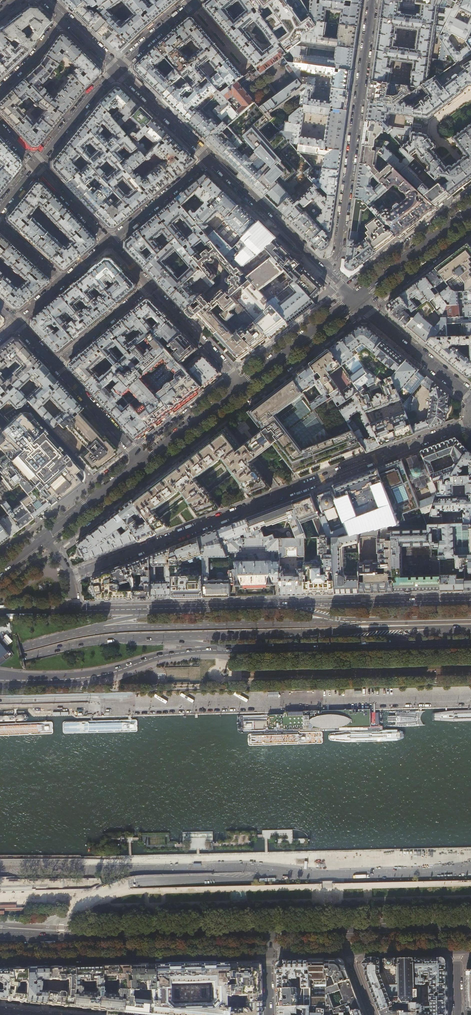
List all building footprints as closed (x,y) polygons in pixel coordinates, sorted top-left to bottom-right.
[(86,2),(85,0),(63,0),(67,4),(76,12),(83,5),(81,3),(82,2),(84,4),(86,2)] [(101,8),(96,11),(103,17),(130,43),(144,30),(146,28),(153,22),(147,15),(145,12),(134,0),(111,0),(101,8)] [(147,15),(153,22),(167,11),(178,1),(176,0),(152,0),(150,2),(148,0),(134,0),(145,12),(147,10),(150,13),(147,15)] [(234,5),(229,0),(210,0),(203,6),(218,23),(228,34),(245,20),(242,15),(236,19),(228,10),(234,5)] [(234,5),(237,1),(238,2),(239,2),(240,1),(244,8),(241,10),(241,14),(242,15),(245,20),(257,10),(250,0),(229,0),(234,5)] [(317,27),(314,21),(308,11),(301,0),(250,0),(257,10),(270,27),(284,47),(288,53),(297,46),(302,42),(300,39),(317,27)] [(340,25),(359,27),(360,18),(362,6),(352,5),(352,7),(345,6),(345,4),(319,0),(312,0),(310,11),(308,11),(314,21),(315,21),(315,19),(318,19),(318,22),(325,23),(327,10),(342,12),(340,25)] [(415,4),(403,2),(387,0),(383,0),(381,9),(380,18),(424,25),(425,22),(428,22),(427,25),(436,26),(439,7),(435,7),(422,5),(420,15),(418,14),(418,16),(402,14),(402,12),(400,12),(400,8),(415,10),(415,4)] [(456,3),(451,0),(437,0),(436,2),(435,7),(439,7),(446,8),(453,9),(456,3)] [(444,27),(444,29),(452,34),(467,41),(470,32),(470,20),(469,25),(466,24),(465,23),(460,21),(460,20),(459,20),(458,20),(456,19),(460,9),(461,10),(461,9),(461,10),(461,9),(465,11),(465,12),(465,11),(468,13),(470,14),(470,0),(458,0),(456,3),(453,9),(444,27)] [(86,2),(84,4),(83,5),(76,12),(84,20),(92,28),(103,17),(96,11),(91,6),(86,2)] [(0,27),(0,34),(9,41),(10,41),(11,42),(17,46),(20,48),(27,53),(35,41),(37,38),(44,27),(50,22),(48,20),(42,14),(34,7),(28,6),(20,12),(12,18),(2,26),(0,27)] [(444,27),(453,9),(446,8),(444,22),(439,21),(439,27),(444,27)] [(242,51),(255,40),(245,29),(255,21),(264,32),(270,27),(257,10),(245,20),(228,34),(235,43),(242,51)] [(130,43),(103,17),(92,28),(95,31),(102,38),(117,52),(121,52),(123,50),(130,43)] [(183,23),(174,31),(179,36),(181,38),(187,45),(193,40),(201,50),(195,55),(199,59),(216,44),(205,30),(194,17),(190,17),(183,23)] [(424,27),(424,25),(380,18),(378,34),(376,51),(420,57),(420,54),(424,55),(423,58),(432,59),(435,31),(436,26),(427,25),(427,28),(424,27)] [(327,23),(325,23),(318,22),(315,21),(314,21),(317,27),(300,39),(302,42),(337,47),(356,49),(357,40),(359,27),(340,25),(338,39),(325,37),(327,23)] [(439,27),(436,26),(435,31),(440,32),(439,38),(444,29),(444,27),(439,27)] [(284,47),(270,27),(264,32),(273,45),(264,51),(270,57),(284,47)] [(439,38),(441,41),(451,55),(456,62),(457,63),(457,64),(470,54),(470,49),(469,46),(460,52),(457,52),(449,40),(449,37),(452,34),(444,29),(439,38)] [(169,55),(170,56),(170,58),(178,67),(176,69),(181,74),(187,70),(185,67),(188,65),(189,67),(199,59),(195,55),(190,59),(187,55),(184,55),(180,50),(187,45),(181,38),(179,40),(177,38),(179,36),(174,31),(166,38),(156,47),(166,57),(169,55)] [(9,41),(0,34),(0,51),(7,45),(6,43),(9,41)] [(63,34),(59,34),(56,37),(51,44),(43,55),(56,64),(62,56),(70,63),(80,52),(74,45),(63,34)] [(264,51),(255,40),(242,51),(249,59),(256,67),(270,57),(264,51)] [(456,62),(451,55),(441,41),(439,60),(446,61),(447,56),(451,56),(450,61),(456,62)] [(201,67),(210,59),(212,61),(211,63),(217,70),(229,59),(216,44),(199,59),(189,67),(187,70),(181,74),(182,76),(185,78),(189,75),(194,81),(190,85),(195,90),(207,78),(209,76),(201,67)] [(20,48),(17,46),(13,49),(8,45),(7,45),(0,51),(0,55),(1,56),(0,57),(0,65),(7,72),(18,61),(26,53),(27,53),(20,48)] [(306,57),(307,53),(314,54),(315,48),(297,46),(288,53),(283,56),(284,57),(288,62),(353,71),(354,61),(356,49),(337,47),(335,61),(306,57)] [(166,58),(166,57),(156,47),(147,55),(135,66),(135,70),(150,84),(163,96),(182,76),(181,74),(176,69),(172,72),(171,72),(168,75),(168,76),(167,77),(154,64),(155,63),(158,65),(166,58)] [(283,56),(288,53),(284,47),(270,57),(256,67),(255,68),(246,75),(244,76),(231,86),(221,93),(231,105),(240,115),(254,102),(255,102),(243,88),(254,80),(253,80),(260,75),(284,57),(283,56)] [(423,58),(420,57),(376,51),(373,73),(372,81),(390,83),(391,73),(393,73),(393,68),(392,68),(393,61),(414,64),(410,86),(415,87),(419,88),(428,82),(431,64),(432,66),(446,68),(447,70),(457,63),(456,62),(450,61),(446,61),(439,60),(432,59),(423,58)] [(89,60),(80,52),(70,63),(76,68),(70,75),(83,89),(83,88),(89,83),(91,81),(99,73),(99,70),(89,60)] [(49,76),(56,64),(43,55),(38,63),(34,67),(21,79),(27,85),(29,82),(31,84),(28,86),(29,87),(40,99),(46,92),(39,85),(49,76)] [(229,59),(217,70),(219,73),(211,79),(209,76),(207,78),(218,90),(227,82),(231,86),(244,76),(237,68),(229,59)] [(437,77),(428,82),(419,88),(414,91),(395,104),(369,101),(368,107),(367,112),(366,121),(376,122),(378,122),(379,123),(390,134),(398,143),(402,147),(412,156),(417,152),(419,155),(419,156),(424,162),(425,162),(428,166),(428,168),(426,170),(430,174),(440,184),(451,195),(470,180),(470,141),(469,143),(467,141),(470,138),(470,124),(452,138),(466,156),(452,165),(450,165),(447,167),(434,150),(436,148),(437,146),(427,133),(429,118),(463,92),(463,91),(463,90),(469,86),(470,86),(470,60),(462,66),(462,67),(464,70),(457,75),(456,74),(453,77),(453,78),(443,85),(437,77)] [(351,83),(353,71),(288,62),(289,64),(304,85),(315,86),(316,78),(317,78),(317,74),(334,76),(332,89),(350,91),(351,83)] [(304,85),(289,64),(285,67),(291,75),(296,81),(277,96),(260,108),(271,121),(292,103),(291,102),(301,94),(308,89),(304,85)] [(75,99),(83,89),(70,75),(52,97),(46,92),(40,99),(52,108),(53,109),(55,106),(57,108),(55,110),(61,116),(66,109),(75,99)] [(183,116),(189,122),(202,109),(207,104),(219,91),(218,90),(207,78),(195,90),(190,85),(185,78),(182,76),(163,96),(169,103),(183,116)] [(25,87),(27,85),(21,79),(16,84),(9,90),(21,103),(28,96),(35,104),(40,99),(29,87),(27,89),(25,87)] [(372,81),(370,91),(369,101),(395,104),(414,91),(415,87),(410,86),(397,85),(393,84),(390,83),(372,81)] [(316,86),(315,86),(304,85),(308,89),(301,94),(302,96),(301,104),(304,105),(347,111),(349,102),(349,99),(350,91),(332,89),(331,101),(313,98),(314,93),(315,93),(316,86)] [(107,93),(97,103),(109,118),(129,98),(122,92),(117,87),(113,87),(107,93)] [(21,103),(9,90),(1,97),(0,99),(0,115),(2,117),(12,127),(25,115),(17,107),(21,103)] [(221,93),(219,91),(207,104),(217,115),(229,105),(230,106),(231,105),(221,93)] [(133,102),(129,98),(109,118),(114,123),(117,128),(137,107),(133,102)] [(52,108),(40,99),(35,104),(43,111),(38,118),(51,129),(56,122),(61,116),(55,110),(53,113),(50,111),(52,108)] [(260,108),(254,102),(240,115),(239,116),(228,126),(232,130),(231,130),(234,134),(236,136),(253,122),(280,152),(264,167),(268,172),(278,184),(265,196),(272,202),(279,209),(283,205),(291,197),(287,192),(306,175),(304,173),(312,167),(307,161),(302,156),(299,152),(291,143),(277,128),(271,121),(260,108)] [(109,118),(97,103),(88,114),(80,124),(115,161),(116,163),(121,158),(116,152),(122,146),(128,153),(134,148),(128,141),(117,128),(114,123),(109,118)] [(239,116),(230,106),(229,105),(217,115),(224,122),(220,126),(207,139),(215,147),(223,155),(238,138),(236,136),(234,134),(228,141),(220,134),(228,126),(239,116)] [(346,120),(347,111),(304,105),(284,122),(302,124),(304,113),(328,116),(327,128),(345,131),(346,120)] [(144,113),(137,107),(117,128),(128,141),(149,118),(144,113)] [(202,109),(189,122),(198,131),(207,139),(220,126),(215,121),(202,109)] [(33,124),(25,115),(12,127),(17,133),(22,139),(30,147),(36,146),(39,144),(43,139),(45,135),(51,129),(38,118),(33,124)] [(136,150),(142,157),(147,152),(136,141),(142,134),(153,145),(165,133),(158,126),(149,118),(128,141),(134,148),(136,150)] [(377,125),(376,125),(376,122),(366,121),(364,133),(363,145),(382,148),(380,151),(384,155),(382,157),(395,169),(395,168),(396,167),(401,173),(414,159),(412,156),(402,147),(398,151),(405,158),(401,162),(395,156),(395,155),(394,155),(385,146),(389,142),(380,140),(381,137),(377,136),(377,132),(390,134),(379,123),(377,125)] [(291,143),(342,150),(343,141),(345,131),(327,128),(325,140),(301,137),(302,124),(284,122),(285,123),(286,123),(285,132),(284,131),(280,126),(277,128),(291,143)] [(86,165),(97,177),(115,161),(80,124),(65,143),(77,156),(79,154),(87,163),(86,165)] [(192,160),(192,159),(178,146),(165,133),(153,145),(147,152),(142,157),(144,160),(145,159),(152,152),(156,156),(157,157),(158,158),(160,158),(161,158),(162,157),(163,157),(163,158),(163,159),(164,159),(166,160),(165,161),(163,162),(162,162),(159,162),(156,165),(161,171),(163,169),(165,171),(163,172),(170,180),(180,171),(192,161),(192,160)] [(40,145),(47,136),(45,135),(43,139),(39,144),(40,145)] [(253,155),(238,138),(223,155),(231,163),(239,170),(253,155)] [(11,178),(15,173),(18,170),(20,167),(20,161),(17,158),(0,140),(0,170),(11,178)] [(70,163),(77,156),(65,143),(57,153),(50,162),(50,168),(56,174),(64,183),(78,170),(77,170),(70,163)] [(342,150),(291,143),(299,152),(324,156),(323,168),(339,171),(340,161),(342,150)] [(375,175),(381,182),(385,178),(392,171),(395,169),(382,157),(384,155),(380,151),(382,148),(363,145),(361,154),(361,159),(360,164),(366,164),(375,175)] [(144,160),(142,157),(136,150),(118,165),(122,170),(124,172),(136,187),(137,186),(138,186),(139,186),(142,189),(140,191),(147,199),(156,191),(170,180),(163,172),(161,174),(160,172),(161,171),(156,165),(142,177),(140,178),(135,173),(134,173),(133,174),(131,172),(130,172),(130,170),(131,170),(132,169),(132,168),(134,167),(143,159),(144,160)] [(257,159),(253,155),(239,170),(247,178),(255,185),(268,172),(264,167),(259,172),(252,165),(257,159)] [(426,170),(414,159),(401,173),(427,197),(437,206),(443,201),(451,195),(440,184),(436,186),(432,182),(430,182),(428,181),(429,181),(427,179),(424,183),(423,182),(430,174),(426,170)] [(99,178),(111,191),(118,199),(123,204),(125,206),(131,212),(138,206),(147,199),(140,191),(136,187),(124,172),(122,174),(120,171),(122,170),(118,165),(116,163),(115,161),(97,177),(99,178)] [(375,213),(379,210),(375,205),(373,203),(388,190),(381,182),(373,188),(370,184),(371,179),(375,175),(366,164),(360,164),(358,182),(355,198),(362,199),(375,213)] [(86,165),(79,172),(78,170),(64,183),(71,190),(78,198),(90,186),(87,183),(93,178),(96,181),(99,178),(97,177),(86,165)] [(338,182),(339,171),(323,168),(321,179),(313,178),(313,177),(312,176),(311,176),(311,174),(312,174),(313,168),(311,168),(312,167),(304,173),(306,175),(322,192),(326,196),(336,197),(336,192),(338,182)] [(436,207),(395,168),(395,169),(392,171),(394,173),(387,180),(385,178),(381,182),(388,190),(392,187),(393,186),(394,186),(395,186),(396,186),(397,186),(399,188),(400,189),(400,190),(402,192),(404,192),(407,195),(408,196),(408,197),(407,198),(407,199),(400,204),(399,203),(398,203),(397,202),(394,204),(395,206),(394,206),(394,207),(394,208),(391,211),(388,211),(383,206),(379,210),(375,213),(397,237),(414,224),(418,221),(436,207)] [(5,186),(11,178),(0,170),(0,192),(5,186)] [(268,172),(255,185),(260,190),(265,196),(278,184),(268,172)] [(206,173),(190,187),(176,198),(182,206),(186,202),(195,193),(210,177),(209,176),(206,173)] [(218,185),(210,177),(195,193),(205,202),(196,212),(186,202),(182,206),(184,207),(191,216),(196,222),(226,192),(218,185)] [(85,205),(92,213),(106,200),(104,198),(111,191),(99,178),(96,181),(90,186),(78,198),(85,205)] [(44,187),(40,182),(33,182),(28,189),(20,199),(33,210),(37,204),(39,206),(39,207),(44,203),(46,201),(52,195),(44,187)] [(233,199),(226,192),(196,222),(204,231),(209,226),(207,224),(217,214),(219,212),(226,219),(239,205),(233,199)] [(333,213),(336,197),(326,196),(322,192),(306,207),(326,230),(327,231),(328,232),(329,232),(330,231),(331,231),(331,230),(331,229),(333,213)] [(52,195),(46,201),(48,203),(46,205),(44,203),(39,207),(39,208),(53,223),(59,218),(57,216),(59,215),(60,216),(67,210),(59,202),(52,195)] [(298,205),(301,203),(299,200),(296,203),(291,197),(283,205),(279,209),(287,217),(293,223),(305,212),(298,205)] [(188,248),(187,249),(187,250),(189,253),(193,257),(198,253),(199,252),(195,247),(202,241),(207,246),(208,245),(212,241),(209,237),(206,233),(203,235),(201,233),(204,231),(196,222),(191,216),(184,207),(181,210),(179,207),(182,205),(182,206),(176,198),(168,205),(157,214),(163,221),(165,218),(167,221),(165,223),(177,238),(179,241),(184,247),(187,245),(188,248)] [(355,202),(351,231),(358,233),(362,233),(367,239),(377,252),(389,243),(396,237),(397,237),(375,213),(362,199),(355,198),(355,202)] [(12,209),(6,216),(6,220),(12,225),(17,231),(30,217),(28,215),(33,210),(20,199),(12,209)] [(111,205),(106,200),(92,213),(100,221),(106,228),(112,228),(121,220),(131,212),(125,206),(122,208),(121,206),(123,204),(118,199),(111,205)] [(251,230),(258,223),(249,215),(239,205),(226,219),(225,220),(243,238),(244,236),(249,232),(251,230)] [(67,210),(60,216),(63,218),(61,220),(59,218),(53,223),(68,238),(73,234),(71,231),(73,230),(75,232),(81,226),(75,219),(67,210)] [(327,237),(305,212),(293,223),(308,237),(321,250),(329,248),(329,242),(330,240),(327,237)] [(163,221),(157,214),(149,221),(138,230),(144,236),(146,234),(148,236),(145,238),(159,255),(165,249),(162,245),(161,246),(156,240),(163,233),(169,239),(167,240),(170,244),(175,239),(177,238),(164,223),(161,225),(160,223),(163,221)] [(46,232),(30,217),(17,231),(24,236),(27,239),(33,245),(46,232)] [(249,232),(244,236),(252,244),(250,246),(237,260),(233,257),(236,253),(237,254),(237,253),(232,249),(225,256),(236,269),(238,268),(244,274),(246,277),(273,256),(265,247),(275,240),(267,232),(258,223),(251,230),(252,231),(250,233),(249,232)] [(86,250),(93,244),(93,238),(87,232),(81,226),(75,232),(73,234),(68,238),(70,241),(68,244),(78,256),(86,250)] [(138,230),(132,236),(125,241),(125,244),(125,248),(135,258),(145,268),(152,262),(153,260),(159,255),(145,238),(144,236),(138,230)] [(230,244),(226,241),(228,239),(224,235),(222,237),(219,234),(215,231),(209,237),(212,241),(223,254),(225,256),(232,249),(233,248),(229,245),(230,244)] [(358,234),(358,233),(351,231),(350,240),(350,242),(349,245),(347,262),(347,263),(346,264),(346,265),(346,266),(347,267),(348,268),(351,270),(352,270),(353,270),(354,270),(355,269),(356,268),(356,267),(357,268),(367,260),(377,252),(367,239),(362,243),(361,242),(358,244),(359,245),(358,246),(354,245),(355,241),(356,241),(359,238),(360,235),(358,234)] [(61,246),(46,232),(33,245),(41,252),(48,259),(54,253),(52,251),(54,249),(56,251),(61,246)] [(3,238),(0,235),(0,245),(1,245),(0,246),(0,254),(9,244),(3,238)] [(178,242),(175,239),(170,244),(165,249),(159,255),(153,260),(156,263),(154,265),(152,262),(145,268),(152,276),(158,282),(165,275),(164,273),(165,272),(167,274),(172,269),(168,265),(167,266),(164,262),(176,250),(183,259),(189,253),(187,250),(185,252),(182,248),(184,247),(179,241),(178,242)] [(275,240),(265,247),(273,256),(313,300),(318,295),(323,290),(323,286),(304,268),(303,269),(302,268),(299,265),(300,264),(275,240)] [(223,254),(212,241),(208,245),(211,249),(209,251),(208,250),(202,254),(203,255),(200,257),(198,253),(193,257),(202,268),(212,280),(215,277),(216,276),(216,275),(216,274),(215,274),(208,265),(209,263),(210,262),(210,263),(211,263),(211,264),(212,264),(213,263),(214,263),(214,262),(215,262),(215,261),(215,260),(215,259),(214,259),(215,257),(218,258),(223,254)] [(9,244),(0,254),(0,258),(3,261),(3,262),(6,265),(7,264),(10,267),(21,255),(15,249),(9,244)] [(62,246),(61,246),(56,251),(54,253),(48,259),(54,264),(59,269),(63,269),(70,264),(71,263),(78,256),(68,244),(63,247),(62,246)] [(435,268),(443,279),(446,283),(449,287),(453,292),(458,292),(463,291),(470,291),(470,246),(470,247),(467,244),(451,256),(435,268)] [(190,267),(179,278),(175,274),(176,273),(172,269),(167,274),(168,276),(167,277),(165,275),(158,282),(165,289),(171,296),(178,290),(175,287),(177,285),(180,288),(202,268),(193,257),(189,253),(183,259),(190,267)] [(225,256),(223,254),(218,258),(232,274),(225,280),(231,286),(226,290),(231,296),(242,287),(244,285),(241,281),(241,280),(242,279),(241,279),(241,278),(241,277),(240,277),(240,276),(241,274),(242,275),(244,274),(238,268),(236,269),(225,256)] [(27,260),(21,255),(10,267),(12,269),(12,270),(15,273),(16,273),(22,278),(33,266),(27,260)] [(246,277),(249,280),(259,291),(281,274),(295,291),(285,300),(283,299),(280,301),(276,296),(273,296),(268,300),(276,309),(278,307),(280,309),(277,311),(287,321),(294,316),(298,313),(300,311),(302,309),(313,300),(273,256),(246,277)] [(99,263),(90,271),(105,289),(108,286),(105,283),(105,281),(109,278),(111,280),(107,283),(109,285),(124,271),(117,263),(112,258),(106,258),(99,263)] [(64,271),(72,264),(71,263),(70,264),(63,269),(64,271)] [(41,273),(33,266),(22,278),(25,281),(21,284),(31,296),(40,289),(47,283),(48,279),(41,273)] [(210,287),(215,283),(212,280),(202,268),(180,288),(178,290),(171,296),(178,304),(185,311),(192,305),(195,302),(201,296),(198,293),(195,293),(189,287),(193,284),(201,277),(203,279),(202,280),(205,284),(206,283),(210,287)] [(435,268),(431,271),(425,276),(435,289),(437,288),(436,287),(441,283),(443,285),(446,283),(443,279),(435,268)] [(83,277),(76,283),(92,302),(96,298),(91,292),(96,288),(98,289),(102,293),(106,290),(105,289),(90,271),(83,277)] [(124,271),(109,285),(108,286),(105,289),(106,290),(118,303),(127,296),(136,288),(136,284),(131,278),(124,271)] [(2,299),(14,287),(8,282),(8,281),(5,278),(4,278),(1,276),(0,277),(0,298),(2,299)] [(421,279),(415,284),(426,297),(428,300),(429,301),(435,297),(436,298),(435,299),(442,308),(437,312),(441,317),(447,305),(447,304),(444,301),(439,294),(435,289),(425,276),(421,279)] [(249,280),(244,285),(242,287),(242,288),(241,289),(244,292),(246,291),(265,312),(267,314),(256,324),(268,336),(278,328),(287,321),(277,311),(276,309),(268,300),(259,291),(249,280)] [(70,288),(62,295),(77,314),(82,310),(77,304),(82,300),(83,301),(84,301),(88,305),(92,302),(76,283),(70,288)] [(31,296),(21,284),(15,289),(14,287),(2,299),(8,305),(11,308),(18,308),(24,302),(31,296)] [(409,289),(400,296),(410,308),(413,312),(418,308),(411,299),(415,296),(417,299),(418,298),(423,304),(428,300),(426,297),(415,284),(409,289)] [(449,300),(453,292),(449,287),(439,294),(444,301),(448,298),(449,300)] [(234,309),(236,311),(239,315),(240,316),(240,318),(241,318),(242,319),(244,320),(244,321),(245,321),(247,323),(250,326),(247,328),(244,325),(238,331),(244,338),(246,335),(249,338),(246,341),(253,348),(261,342),(263,340),(268,336),(256,324),(231,296),(226,290),(225,289),(224,289),(223,289),(222,289),(210,300),(211,303),(228,320),(234,314),(231,311),(234,309)] [(106,290),(102,293),(104,295),(99,299),(98,298),(96,298),(92,302),(103,315),(111,309),(118,303),(106,290)] [(463,291),(463,293),(461,293),(461,295),(463,295),(464,300),(458,300),(459,304),(465,304),(470,304),(470,291),(463,291)] [(458,300),(458,292),(453,292),(449,300),(447,304),(447,305),(459,304),(458,300)] [(204,294),(201,296),(195,302),(195,303),(198,301),(200,303),(195,309),(192,305),(185,311),(192,318),(197,314),(211,303),(210,300),(204,294)] [(55,301),(38,315),(32,320),(32,326),(56,352),(59,352),(67,346),(75,340),(63,326),(67,322),(73,318),(77,314),(62,295),(55,301)] [(410,308),(400,296),(395,300),(394,299),(391,302),(391,303),(388,305),(388,306),(388,308),(388,309),(388,310),(388,311),(394,316),(407,327),(413,319),(416,316),(414,314),(412,315),(412,316),(412,317),(411,317),(409,316),(410,315),(406,311),(406,310),(410,308)] [(161,310),(151,299),(147,299),(140,304),(133,310),(140,318),(141,320),(150,331),(152,329),(154,331),(152,333),(153,333),(155,336),(171,320),(166,316),(161,310)] [(435,309),(429,301),(428,300),(423,304),(418,308),(413,312),(414,314),(416,316),(413,319),(407,327),(413,332),(420,338),(427,343),(432,337),(447,337),(447,324),(446,317),(442,318),(441,317),(441,320),(435,327),(429,322),(430,321),(428,319),(427,321),(424,318),(435,309)] [(92,302),(88,305),(88,306),(88,305),(89,307),(83,313),(81,311),(82,310),(77,314),(89,327),(96,321),(103,315),(92,302)] [(235,333),(225,323),(228,320),(211,303),(197,314),(218,337),(238,358),(239,359),(239,358),(243,355),(249,351),(253,348),(246,341),(244,338),(238,331),(237,331),(235,333)] [(459,315),(459,304),(447,305),(441,317),(442,318),(446,317),(459,317),(459,315)] [(465,304),(465,308),(462,308),(462,314),(459,315),(459,317),(470,316),(470,304),(465,304)] [(137,320),(140,318),(133,310),(128,315),(122,320),(132,332),(136,328),(138,329),(139,328),(143,333),(136,337),(140,342),(141,343),(146,339),(150,335),(148,334),(151,331),(150,331),(141,320),(139,322),(137,320)] [(89,327),(77,314),(73,318),(74,318),(75,319),(72,322),(71,322),(70,323),(71,323),(69,325),(67,323),(67,322),(63,326),(75,340),(82,334),(89,327)] [(116,324),(110,329),(117,338),(119,336),(120,337),(118,339),(128,350),(131,347),(133,349),(138,344),(140,342),(136,337),(130,343),(125,337),(132,332),(122,320),(116,324)] [(178,327),(171,320),(155,336),(160,341),(165,337),(172,344),(183,333),(178,327)] [(447,324),(447,337),(460,336),(470,336),(470,322),(447,324)] [(377,357),(378,355),(373,351),(383,340),(376,333),(367,326),(361,326),(354,331),(343,339),(366,370),(377,357)] [(103,351),(107,356),(116,365),(119,369),(121,367),(124,370),(125,369),(129,366),(133,370),(143,362),(132,350),(129,352),(128,350),(118,339),(117,338),(110,329),(103,336),(95,342),(101,348),(103,351)] [(115,387),(123,396),(127,392),(134,400),(130,404),(130,403),(124,409),(120,405),(112,413),(135,439),(144,431),(158,421),(166,415),(172,410),(197,391),(199,389),(202,387),(188,372),(181,364),(172,354),(170,352),(167,349),(160,341),(155,336),(153,333),(150,335),(146,339),(147,340),(141,347),(138,344),(133,349),(132,350),(143,362),(133,370),(129,373),(128,373),(126,376),(122,372),(121,372),(119,373),(110,382),(115,387)] [(183,333),(172,344),(170,346),(171,346),(172,346),(173,347),(173,353),(172,354),(181,364),(198,349),(194,344),(183,333)] [(461,345),(460,336),(447,337),(432,337),(427,343),(442,357),(454,366),(459,360),(460,362),(462,360),(460,359),(464,355),(456,348),(455,348),(454,347),(454,348),(453,348),(452,349),(450,348),(453,345),(461,345)] [(460,336),(461,345),(470,344),(470,336),(460,336)] [(5,365),(14,358),(20,365),(11,373),(16,379),(37,359),(27,349),(17,338),(11,338),(0,347),(0,360),(5,365)] [(329,350),(342,366),(355,383),(364,376),(362,374),(367,371),(366,370),(343,339),(336,344),(329,350)] [(395,349),(383,340),(373,351),(378,355),(377,357),(366,370),(367,371),(368,373),(364,376),(355,383),(358,386),(361,391),(365,389),(363,386),(367,383),(370,386),(374,384),(392,377),(394,375),(407,359),(395,349)] [(99,350),(101,348),(95,342),(82,353),(70,363),(69,367),(72,370),(74,373),(99,350)] [(101,353),(99,350),(74,373),(80,379),(85,384),(97,373),(93,369),(107,356),(103,351),(101,353)] [(331,394),(332,397),(339,406),(353,396),(357,393),(361,391),(358,386),(356,388),(354,387),(345,393),(345,395),(343,396),(329,376),(342,366),(329,350),(321,356),(311,364),(318,374),(320,378),(331,394)] [(470,359),(469,358),(468,358),(467,358),(464,355),(460,359),(462,360),(460,362),(459,360),(454,366),(460,371),(464,374),(465,375),(465,376),(466,377),(467,377),(468,377),(469,377),(470,377),(470,359)] [(204,356),(188,372),(202,387),(211,380),(220,373),(214,366),(204,356)] [(56,380),(47,370),(37,359),(16,379),(10,384),(5,388),(2,391),(3,393),(0,396),(0,406),(7,400),(14,408),(19,406),(21,403),(22,403),(25,400),(29,404),(56,380)] [(416,367),(407,359),(394,375),(396,377),(394,380),(395,383),(397,389),(401,399),(403,405),(411,396),(421,384),(426,377),(421,373),(422,372),(416,367)] [(316,376),(318,374),(311,364),(303,370),(293,377),(304,392),(307,390),(308,390),(316,385),(322,394),(310,402),(314,408),(330,398),(329,395),(331,394),(320,378),(317,379),(316,378),(316,377),(316,376)] [(119,369),(116,365),(101,378),(97,373),(85,384),(90,390),(96,396),(103,389),(100,386),(102,384),(105,387),(106,386),(110,382),(119,373),(117,371),(119,369)] [(1,391),(2,391),(5,388),(4,386),(8,383),(10,384),(16,379),(11,373),(4,379),(0,375),(0,389),(1,391)] [(427,376),(426,377),(421,384),(430,391),(430,395),(431,396),(428,419),(418,423),(415,418),(409,420),(414,434),(436,426),(445,422),(446,417),(446,413),(447,412),(448,411),(449,409),(449,407),(448,405),(448,404),(448,401),(449,395),(432,380),(427,376)] [(264,429),(263,430),(274,444),(274,443),(296,472),(299,471),(319,463),(333,458),(346,453),(357,448),(364,446),(341,410),(339,406),(332,397),(330,398),(314,408),(310,402),(304,392),(293,377),(279,388),(262,401),(249,412),(261,427),(262,426),(264,429)] [(394,380),(392,377),(374,384),(370,386),(369,386),(371,390),(366,392),(365,389),(361,391),(357,393),(360,398),(363,397),(364,402),(362,403),(366,412),(371,410),(378,407),(378,408),(389,404),(389,403),(395,401),(396,401),(401,399),(397,389),(394,390),(392,384),(395,383),(394,380)] [(81,408),(69,394),(56,380),(29,404),(51,428),(67,415),(69,418),(81,408)] [(106,386),(105,387),(103,389),(96,396),(104,405),(112,413),(120,405),(126,400),(123,396),(115,387),(113,389),(114,391),(112,393),(106,386)] [(355,399),(354,401),(341,410),(364,446),(367,452),(375,449),(382,447),(371,423),(366,412),(362,403),(360,398),(357,393),(353,396),(355,399)] [(414,398),(411,396),(403,405),(405,410),(406,413),(413,410),(412,408),(412,406),(412,405),(412,404),(412,402),(413,400),(414,398)] [(19,406),(14,408),(4,415),(0,410),(0,450),(4,454),(49,504),(55,500),(56,500),(59,498),(69,490),(75,485),(79,482),(79,481),(82,476),(82,472),(78,467),(27,410),(21,409),(19,406)] [(100,428),(81,408),(69,418),(67,415),(51,428),(73,453),(77,450),(79,453),(77,455),(90,470),(92,468),(94,470),(99,466),(113,455),(116,454),(114,452),(116,450),(104,437),(103,436),(101,437),(96,432),(100,428)] [(409,420),(406,413),(405,410),(394,415),(394,414),(382,419),(371,423),(382,447),(382,446),(382,447),(387,445),(387,444),(389,444),(393,442),(394,442),(399,440),(403,439),(402,438),(403,438),(408,436),(409,436),(410,436),(414,434),(409,420)] [(250,461),(256,457),(246,443),(239,448),(225,430),(218,436),(198,451),(195,454),(188,459),(181,464),(167,475),(161,480),(154,485),(153,486),(144,493),(139,496),(138,497),(133,501),(143,514),(145,516),(146,518),(148,520),(158,533),(168,529),(169,528),(169,527),(165,524),(168,521),(171,519),(184,509),(190,505),(200,517),(204,515),(220,509),(220,508),(220,507),(212,499),(223,492),(238,480),(251,496),(251,497),(252,497),(254,496),(267,491),(270,490),(271,489),(271,488),(271,487),(250,461)] [(258,434),(246,443),(256,457),(274,444),(263,430),(258,434)] [(423,455),(426,463),(427,464),(429,471),(430,473),(434,483),(439,481),(446,478),(450,476),(451,476),(468,450),(464,447),(465,447),(464,447),(462,445),(459,442),(459,441),(458,441),(455,438),(443,443),(421,451),(423,455)] [(468,450),(451,476),(460,476),(459,471),(460,471),(461,471),(462,471),(463,470),(461,468),(462,467),(464,465),(469,465),(470,475),(470,452),(468,450)] [(422,455),(423,455),(421,451),(418,452),(419,453),(420,452),(420,453),(420,452),(421,454),(420,456),(418,456),(417,455),(412,457),(407,459),(407,461),(405,461),(404,461),(404,460),(403,459),(404,458),(401,459),(403,463),(404,462),(405,462),(407,466),(408,470),(406,470),(406,472),(408,471),(411,478),(409,479),(410,481),(412,480),(413,483),(415,488),(419,486),(419,487),(422,488),(426,486),(427,484),(427,483),(431,482),(429,477),(428,473),(430,473),(429,471),(428,472),(425,465),(427,464),(426,463),(424,463),(423,460),(421,456),(422,455)] [(20,503),(32,518),(41,511),(49,505),(49,504),(4,454),(0,458),(0,468),(1,469),(0,469),(0,473),(1,475),(0,476),(0,477),(2,479),(10,489),(20,503)] [(406,470),(403,463),(401,459),(392,462),(378,468),(382,478),(384,483),(398,520),(423,514),(418,502),(410,481),(409,479),(406,472),(406,470)] [(368,471),(346,480),(341,481),(342,482),(334,484),(353,534),(358,533),(357,530),(361,528),(363,531),(389,526),(387,520),(392,519),(394,525),(400,524),(398,520),(384,483),(381,484),(380,479),(382,478),(378,468),(371,470),(368,471)] [(427,483),(433,496),(436,495),(431,507),(433,508),(437,500),(438,495),(437,490),(434,483),(430,473),(428,473),(429,477),(431,482),(427,483)] [(470,475),(460,476),(451,476),(450,476),(450,481),(449,480),(448,480),(447,480),(446,481),(446,482),(445,482),(445,480),(446,479),(446,478),(439,481),(439,490),(437,490),(438,495),(454,494),(453,485),(466,485),(466,494),(470,494),(470,475)] [(10,489),(2,479),(0,481),(0,505),(2,507),(6,513),(18,528),(26,523),(32,518),(20,503),(10,510),(8,508),(9,508),(4,501),(3,502),(1,498),(2,497),(2,495),(10,489)] [(315,492),(311,493),(326,532),(328,537),(333,537),(339,537),(339,535),(345,533),(345,534),(347,533),(347,535),(353,534),(334,484),(330,486),(331,487),(333,486),(334,488),(334,489),(334,491),(334,492),(333,493),(332,493),(328,494),(328,495),(327,495),(326,496),(324,496),(324,497),(323,497),(322,497),(318,498),(319,499),(318,499),(316,498),(315,497),(314,497),(313,494),(316,493),(315,492)] [(302,497),(292,501),(301,523),(312,519),(319,534),(326,532),(311,493),(302,497)] [(470,494),(470,499),(468,499),(467,497),(441,498),(439,500),(437,500),(433,508),(433,509),(432,512),(431,515),(427,524),(443,524),(442,513),(442,512),(441,512),(441,510),(445,510),(445,511),(446,511),(461,511),(462,510),(462,509),(464,509),(465,512),(464,512),(464,513),(464,523),(470,523),(470,494)] [(433,496),(418,502),(423,514),(427,524),(431,515),(429,512),(431,508),(433,509),(433,508),(431,507),(436,495),(433,496)] [(127,505),(126,506),(125,507),(119,512),(127,522),(129,524),(129,525),(135,520),(143,514),(133,501),(127,505)] [(260,513),(247,518),(254,537),(264,536),(261,528),(262,528),(262,527),(262,526),(267,524),(267,525),(273,523),(273,524),(288,518),(290,522),(291,521),(297,538),(304,538),(307,537),(301,523),(292,501),(260,513)] [(378,512),(380,511),(377,502),(358,509),(361,519),(364,517),(378,512)] [(8,536),(12,533),(18,528),(6,513),(2,507),(0,509),(0,514),(0,515),(0,516),(1,516),(1,517),(0,518),(0,527),(8,536)] [(87,536),(77,544),(79,548),(78,549),(77,550),(77,551),(77,552),(77,553),(77,554),(78,556),(79,557),(80,557),(81,557),(82,557),(82,558),(83,557),(84,557),(86,561),(115,550),(138,541),(134,533),(132,534),(131,531),(133,530),(129,525),(129,524),(127,526),(125,524),(127,522),(119,512),(87,536)] [(141,519),(145,516),(143,514),(135,520),(136,522),(140,519),(140,520),(141,519)] [(226,526),(217,530),(223,545),(242,538),(254,537),(247,518),(243,519),(235,523),(226,526)] [(140,525),(140,520),(140,519),(136,522),(135,520),(129,525),(133,530),(134,533),(138,541),(148,537),(158,533),(148,520),(147,521),(146,520),(144,521),(144,522),(144,524),(140,525)] [(464,523),(443,524),(427,524),(400,524),(394,525),(391,525),(392,552),(401,552),(402,562),(410,562),(439,561),(439,558),(456,558),(456,568),(465,568),(466,568),(466,565),(464,565),(464,564),(469,564),(469,568),(470,567),(470,523),(464,523)] [(359,543),(359,553),(360,553),(360,537),(363,536),(367,535),(370,535),(374,535),(377,536),(378,553),(379,553),(379,561),(373,561),(373,560),(365,560),(365,562),(359,562),(360,593),(368,593),(382,593),(394,592),(392,552),(391,525),(389,526),(363,531),(359,532),(359,543)] [(204,534),(198,537),(203,554),(203,555),(203,557),(209,557),(209,556),(222,556),(229,556),(229,555),(227,556),(223,545),(217,530),(214,531),(204,534)] [(359,562),(359,558),(359,553),(344,554),(344,547),(345,546),(359,543),(359,532),(358,533),(353,534),(347,535),(339,537),(333,537),(334,573),(335,573),(335,574),(335,579),(335,594),(348,593),(360,593),(359,562)] [(268,536),(264,536),(254,537),(242,538),(223,545),(227,556),(229,555),(229,553),(240,552),(241,552),(241,547),(266,546),(266,551),(267,552),(279,551),(279,550),(275,538),(273,534),(268,536)] [(184,542),(171,547),(171,559),(171,562),(171,564),(180,564),(181,564),(181,559),(182,559),(183,560),(184,560),(198,555),(203,555),(203,554),(198,537),(184,542)] [(318,562),(318,561),(312,561),(312,562),(305,562),(305,568),(305,575),(305,594),(320,594),(335,594),(335,579),(332,579),(332,574),(335,574),(335,573),(334,573),(333,537),(328,537),(318,537),(319,555),(322,555),(322,562),(318,562)] [(304,538),(297,538),(275,538),(279,550),(279,551),(279,557),(285,557),(286,556),(287,556),(288,556),(295,556),(296,556),(297,556),(298,556),(305,556),(304,538)] [(171,559),(171,547),(166,549),(155,553),(150,555),(152,598),(173,598),(171,564),(171,562),(169,562),(168,559),(171,559)] [(439,561),(410,562),(410,568),(411,575),(402,576),(402,568),(402,562),(401,552),(392,552),(394,592),(405,592),(429,591),(441,591),(440,575),(439,561)] [(138,560),(127,565),(134,583),(134,599),(143,599),(152,598),(150,555),(138,560)] [(209,557),(203,557),(203,575),(204,594),(204,597),(217,597),(230,596),(230,583),(230,576),(224,576),(224,575),(217,576),(217,580),(216,580),(215,579),(213,579),(211,579),(210,580),(208,580),(208,577),(210,577),(209,570),(213,570),(213,564),(209,564),(209,557)] [(465,590),(465,568),(456,568),(456,558),(439,558),(439,561),(440,575),(441,591),(453,591),(465,590)] [(230,570),(230,576),(230,583),(235,583),(235,586),(236,597),(253,596),(274,595),(274,584),(280,584),(279,565),(279,561),(273,561),(272,560),(236,560),(234,562),(234,569),(230,570)] [(181,575),(180,564),(171,564),(173,598),(187,597),(199,597),(204,597),(204,594),(203,575),(181,575)] [(91,592),(93,593),(95,593),(95,595),(96,595),(97,600),(123,599),(134,599),(134,583),(127,565),(110,571),(93,578),(94,582),(93,582),(93,584),(92,585),(91,585),(90,586),(90,587),(89,588),(89,589),(89,590),(90,591),(91,592)] [(285,565),(279,565),(280,584),(280,595),(293,595),(305,594),(305,575),(305,568),(297,568),(297,574),(285,574),(285,565)] [(417,985),(417,958),(407,958),(386,959),(386,967),(386,969),(396,969),(397,985),(398,1002),(399,1004),(400,1004),(410,1004),(411,1004),(415,997),(418,997),(417,987),(417,985)] [(417,958),(417,985),(424,985),(425,985),(425,984),(425,976),(431,976),(431,987),(431,986),(430,986),(430,987),(429,987),(430,1002),(431,1002),(431,1012),(426,1012),(426,1006),(426,1005),(425,1005),(425,1004),(418,1004),(418,1014),(449,1014),(448,1002),(448,962),(443,958),(431,958),(417,958)] [(386,967),(386,959),(376,959),(365,959),(366,961),(363,962),(364,966),(365,968),(366,973),(365,973),(374,996),(379,1011),(393,1006),(392,1004),(392,1003),(394,1002),(394,1003),(395,1003),(396,1003),(397,1003),(398,1003),(398,1002),(397,985),(389,985),(384,973),(384,967),(386,967)] [(319,960),(310,961),(310,971),(310,975),(310,980),(314,980),(322,980),(326,980),(326,976),(326,960),(319,960)] [(336,960),(326,960),(326,976),(331,976),(332,977),(333,978),(336,985),(350,980),(348,973),(345,966),(343,965),(343,962),(342,961),(341,961),(340,961),(339,961),(338,961),(336,960)] [(310,971),(310,961),(295,961),(282,961),(281,961),(277,966),(277,976),(278,989),(293,989),(293,983),(291,981),(290,980),(291,979),(297,979),(298,978),(298,977),(300,977),(302,978),(302,988),(310,988),(310,986),(310,980),(310,975),(307,975),(307,971),(310,971)] [(226,963),(227,980),(227,987),(227,997),(227,1003),(235,1003),(235,1002),(231,1002),(231,998),(229,997),(229,996),(239,996),(239,1001),(244,1001),(244,1003),(245,1003),(259,1002),(259,983),(258,966),(254,962),(250,962),(241,962),(226,963)] [(202,963),(173,964),(166,964),(153,965),(153,989),(151,990),(151,1001),(152,1008),(151,1014),(152,1014),(226,1014),(227,1009),(224,1009),(224,997),(227,997),(227,987),(224,987),(224,980),(227,980),(226,963),(213,963),(202,963)] [(142,965),(128,965),(128,975),(129,975),(130,980),(128,980),(128,990),(137,990),(136,981),(143,981),(145,984),(145,990),(151,990),(153,989),(153,965),(153,964),(142,965)] [(113,965),(100,966),(101,982),(102,982),(102,981),(116,980),(118,980),(119,989),(124,990),(128,990),(128,980),(126,980),(126,975),(128,975),(128,965),(113,965)] [(68,989),(67,993),(64,993),(64,992),(63,992),(59,991),(58,992),(55,992),(46,991),(45,1004),(60,1005),(72,1007),(73,995),(74,990),(74,986),(73,966),(61,967),(46,967),(47,979),(55,979),(55,980),(59,980),(60,981),(64,981),(65,980),(65,979),(68,979),(68,984),(68,989)] [(88,966),(73,966),(74,986),(80,987),(79,980),(82,980),(83,981),(96,981),(96,987),(101,987),(101,982),(100,966),(88,966)] [(24,982),(24,983),(26,983),(25,967),(16,968),(7,968),(7,985),(7,987),(8,988),(9,988),(10,988),(11,988),(11,987),(11,991),(7,991),(6,1000),(15,1001),(24,1002),(25,993),(15,992),(15,990),(16,989),(17,988),(17,987),(18,982),(24,982)] [(36,967),(25,967),(26,983),(26,985),(25,989),(25,992),(25,993),(24,1002),(35,1003),(45,1004),(46,991),(39,990),(40,986),(40,982),(41,982),(42,980),(47,980),(47,979),(46,967),(36,967)] [(322,986),(322,980),(314,980),(314,986),(310,986),(310,988),(311,1006),(327,1006),(326,988),(326,986),(322,986)] [(349,1012),(362,1010),(356,995),(350,980),(336,985),(326,988),(327,1006),(331,1006),(330,1014),(345,1013),(349,1012)] [(80,987),(74,986),(74,990),(76,990),(76,995),(73,995),(72,1007),(86,1008),(110,1011),(122,1012),(123,1000),(120,1000),(120,995),(123,995),(124,990),(119,989),(117,989),(116,990),(116,995),(102,994),(101,992),(101,990),(104,991),(104,988),(101,987),(96,987),(96,991),(94,992),(94,993),(79,991),(80,987)] [(311,1006),(310,988),(302,988),(303,1007),(310,1006),(311,1006)] [(295,989),(293,989),(278,989),(278,999),(278,1008),(295,1007),(295,989)] [(128,990),(124,990),(123,995),(123,1000),(122,1012),(125,1012),(130,1013),(144,1014),(151,1014),(152,1008),(151,1001),(151,990),(145,990),(137,990),(128,990)] [(259,1002),(245,1003),(245,1007),(244,1008),(227,1009),(226,1014),(260,1014),(259,1002)] [(400,1004),(399,1004),(393,1006),(379,1011),(381,1014),(401,1014),(400,1012),(400,1011),(395,1011),(395,1009),(395,1008),(394,1008),(400,1005),(400,1004)] [(411,1004),(410,1004),(410,1010),(410,1011),(411,1011),(411,1013),(405,1013),(405,1012),(400,1012),(401,1014),(418,1014),(418,1004),(411,1004)] [(310,1006),(303,1007),(298,1007),(298,1008),(298,1009),(299,1009),(301,1009),(301,1010),(303,1010),(303,1014),(310,1014),(310,1006)] [(311,1006),(310,1006),(310,1014),(345,1014),(345,1013),(330,1014),(331,1006),(327,1006),(311,1006)] [(278,1014),(292,1014),(292,1013),(294,1013),(294,1014),(297,1014),(297,1007),(295,1007),(278,1008),(278,1014)]
